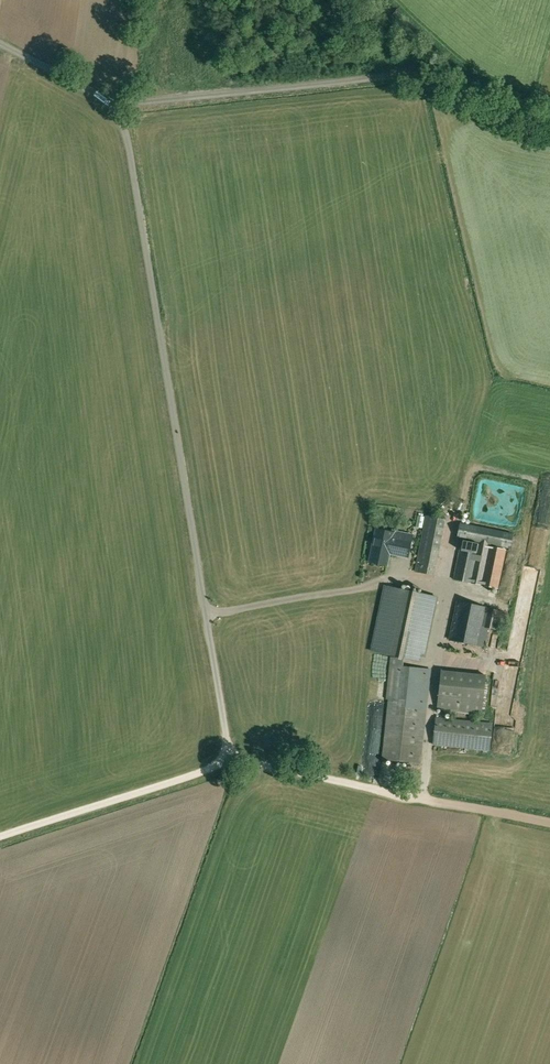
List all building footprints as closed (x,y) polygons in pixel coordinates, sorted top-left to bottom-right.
[(415,572),(434,576),(446,519),(427,515),(415,572)] [(513,534),(460,523),(457,538),(510,549),(513,534)] [(393,537),(394,533),(376,530),(370,562),(387,565),(389,553),(408,557),(411,541),(393,537)] [(506,550),(461,541),(459,551),(453,579),(498,589),(506,550)] [(433,597),(402,590),(390,588),(377,653),(390,655),(402,658),(420,662),(433,597)] [(486,607),(457,601),(449,640),(478,646),(486,607)] [(500,610),(487,607),(482,627),(496,629),(500,610)] [(382,760),(419,764),(426,706),(430,670),(402,666),(402,658),(390,655),(386,698),(389,699),(382,760)] [(436,718),(433,744),(489,751),(492,724),(436,718)]
